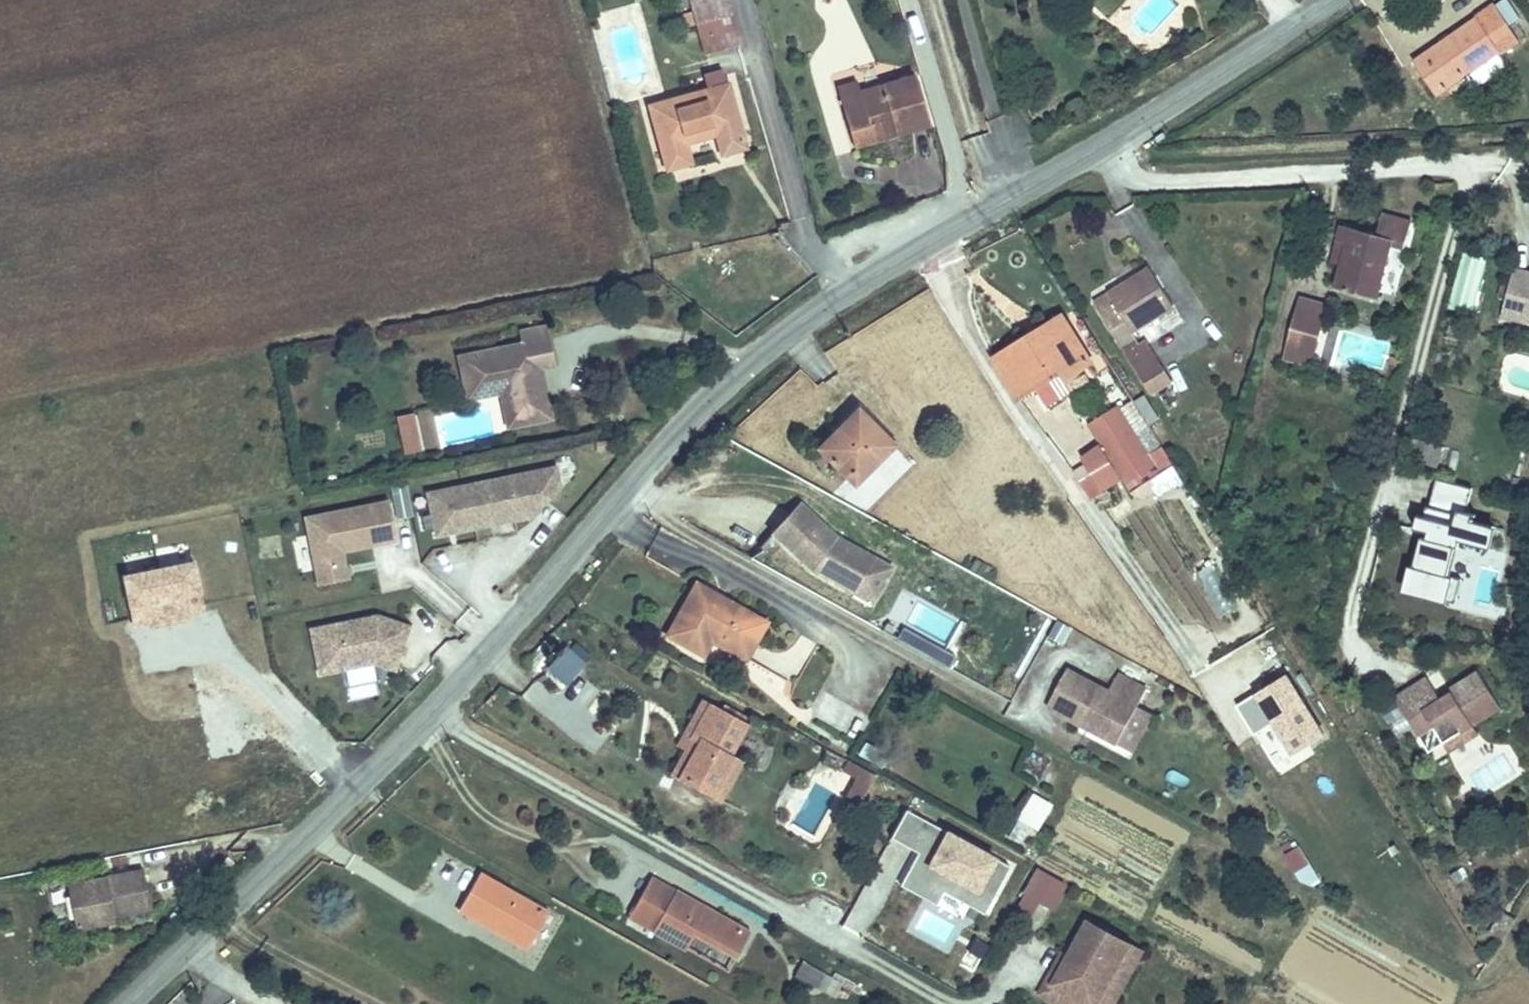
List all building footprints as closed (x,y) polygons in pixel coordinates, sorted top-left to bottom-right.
[(699,57),(713,53),(695,0),(681,0),(699,57)] [(713,53),(734,47),(720,0),(695,0),(713,53)] [(1439,88),(1428,97),(1438,110),(1454,98),(1450,91),(1462,82),(1465,85),(1501,58),(1506,63),(1526,47),(1494,6),(1476,20),(1478,22),(1422,66),(1439,88)] [(1409,75),(1428,97),(1439,88),(1422,66),(1409,75)] [(863,97),(841,103),(851,134),(863,130),(870,150),(932,130),(916,79),(863,97)] [(726,81),(647,104),(667,171),(690,165),(681,133),(712,124),(721,155),(746,146),(726,81)] [(838,92),(841,103),(863,97),(859,86),(838,92)] [(863,130),(851,134),(858,154),(870,150),(863,130)] [(1345,240),(1332,283),(1372,294),(1391,237),(1402,240),(1408,218),(1377,208),(1370,230),(1336,220),(1332,235),(1345,240)] [(1518,261),(1504,311),(1528,318),(1528,265),(1518,261)] [(1119,355),(1134,344),(1128,334),(1166,303),(1143,273),(1104,304),(1109,311),(1094,323),(1119,355)] [(1301,361),(1318,301),(1295,295),(1278,355),(1301,361)] [(501,396),(507,425),(550,416),(542,381),(528,384),(525,366),(538,363),(553,360),(544,324),(517,331),(519,345),(473,356),(481,387),(498,383),(501,396)] [(1028,344),(988,371),(1016,410),(1031,399),(1055,383),(1069,403),(1087,393),(1079,381),(1088,375),(1060,333),(1033,351),(1028,344)] [(1342,334),(1338,361),(1384,367),(1388,339),(1342,334)] [(467,403),(501,396),(498,383),(481,387),(473,356),(457,360),(467,403)] [(528,384),(542,381),(538,363),(525,366),(528,384)] [(1069,403),(1055,383),(1031,399),(1044,418),(1069,403)] [(1163,456),(1131,408),(1119,417),(1153,464),(1163,456)] [(434,410),(416,412),(420,451),(438,449),(434,410)] [(414,413),(395,416),(401,455),(421,452),(414,413)] [(1146,470),(1153,464),(1119,417),(1117,414),(1088,434),(1102,453),(1084,466),(1094,483),(1081,489),(1092,505),(1131,481),(1140,494),(1155,482),(1146,470)] [(855,491),(892,451),(853,417),(815,458),(855,491)] [(521,518),(519,509),(532,506),(549,488),(545,470),(418,497),(426,537),(521,518)] [(1477,561),(1484,539),(1468,535),(1470,528),(1462,526),(1469,502),(1433,491),(1425,519),(1423,518),(1420,529),(1414,527),(1410,541),(1424,545),(1422,551),(1420,550),(1411,580),(1407,578),(1400,602),(1448,617),(1455,593),(1442,589),(1451,561),(1454,561),(1455,555),(1477,561)] [(387,544),(379,506),(296,523),(310,590),(338,585),(332,556),(387,544)] [(521,518),(532,506),(519,509),(521,518)] [(870,562),(831,542),(795,509),(768,538),(808,575),(850,598),(870,562)] [(129,632),(205,618),(194,560),(118,574),(129,632)] [(868,608),(888,572),(870,562),(850,598),(868,608)] [(1218,619),(1237,611),(1215,562),(1196,571),(1218,619)] [(696,662),(705,647),(737,663),(756,627),(686,588),(656,639),(696,662)] [(384,673),(399,630),(367,619),(301,633),(309,677),(364,666),(384,673)] [(1047,637),(1061,644),(1069,628),(1054,621),(1047,637)] [(901,630),(895,645),(946,668),(953,653),(901,630)] [(561,646),(543,673),(567,688),(584,661),(561,646)] [(1135,707),(1144,690),(1115,675),(1106,692),(1064,670),(1044,709),(1115,746),(1135,707)] [(1472,727),(1501,707),(1481,677),(1442,703),(1426,680),(1394,701),(1430,754),(1444,745),(1472,727)] [(690,739),(707,711),(697,705),(673,745),(682,750),(667,773),(678,780),(699,745),(690,739)] [(1131,754),(1151,716),(1135,707),(1115,746),(1131,754)] [(703,796),(724,760),(716,756),(733,726),(707,711),(690,739),(699,745),(678,780),(703,796)] [(1452,757),(1480,738),(1472,727),(1444,745),(1452,757)] [(735,767),(724,760),(703,796),(715,802),(735,767)] [(871,779),(844,764),(838,776),(851,783),(840,802),(853,810),(871,779)] [(1036,832),(1052,804),(1031,792),(1015,820),(1036,832)] [(900,881),(982,921),(1010,864),(902,812),(888,842),(913,854),(900,881)] [(1296,841),(1281,851),(1305,889),(1320,879),(1296,841)] [(141,862),(65,878),(75,923),(96,918),(95,912),(112,909),(149,901),(141,862)] [(533,939),(552,905),(481,869),(463,903),(533,939)] [(628,910),(653,923),(659,913),(689,929),(733,951),(748,921),(649,870),(628,910)] [(1036,904),(1048,882),(1035,875),(1022,896),(1036,904)] [(1049,911),(1061,889),(1048,882),(1036,904),(1049,911)] [(64,886),(50,888),(54,925),(68,923),(64,886)] [(112,909),(95,912),(96,918),(113,914),(112,909)] [(659,913),(653,923),(684,939),(689,929),(659,913)] [(1127,947),(1087,925),(1068,959),(1053,987),(1055,988),(1048,1002),(1051,1003),(1079,1003),(1080,1002),(1084,1003),(1096,1003),(1127,947)] [(974,974),(986,944),(971,938),(959,968),(974,974)] [(1140,954),(1127,947),(1096,1003),(1113,1003),(1140,954)] [(1053,987),(1068,959),(1061,956),(1039,997),(1048,1002),(1055,988),(1053,987)] [(801,962),(793,977),(835,997),(842,982),(801,962)]
